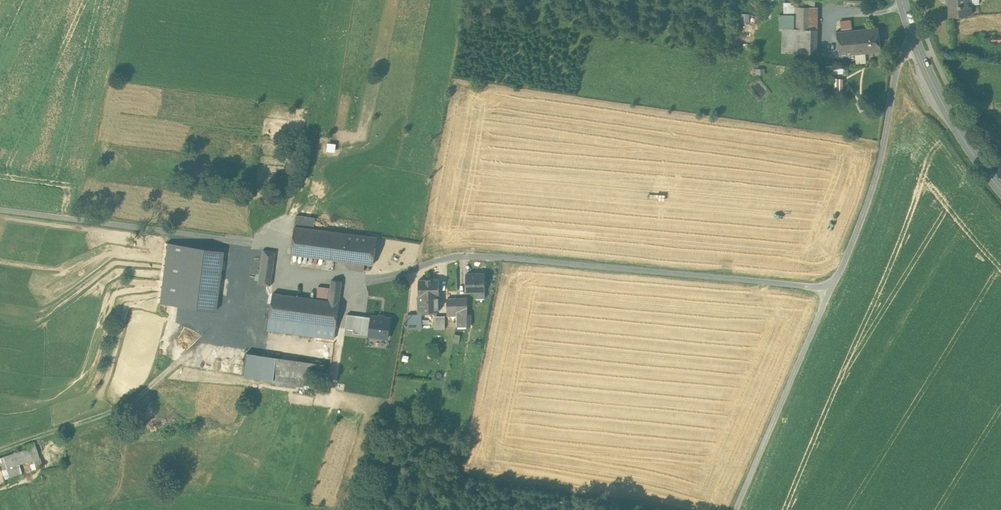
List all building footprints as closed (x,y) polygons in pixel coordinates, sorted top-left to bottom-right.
[(950,16),(969,16),(968,0),(950,0),(950,16)] [(808,6),(797,7),(797,28),(799,28),(809,28),(808,6)] [(815,6),(808,6),(809,28),(817,29),(818,29),(818,6),(815,6)] [(740,13),(740,22),(750,22),(750,13),(740,13)] [(841,29),(852,28),(851,19),(840,20),(841,29)] [(792,28),(782,27),(781,52),(791,52),(792,28)] [(879,27),(856,30),(858,53),(881,51),(879,27)] [(797,28),(792,28),(791,52),(798,53),(799,28),(797,28)] [(809,28),(799,28),(798,53),(816,53),(817,29),(809,28)] [(856,30),(837,31),(840,55),(858,53),(856,30)] [(326,150),(335,150),(336,143),(327,142),(326,150)] [(316,217),(296,215),(291,253),(343,260),(347,233),(314,228),(316,217)] [(377,236),(347,233),(343,260),(374,263),(377,236)] [(223,250),(167,242),(159,302),(215,309),(223,250)] [(275,251),(263,249),(259,283),(271,284),(275,251)] [(485,272),(466,273),(467,291),(476,290),(477,298),(485,297),(485,290),(486,290),(485,272)] [(342,280),(332,278),(330,299),(339,300),(342,280)] [(439,279),(419,279),(419,298),(417,298),(418,310),(423,310),(423,308),(437,307),(437,295),(440,295),(439,279)] [(330,299),(273,292),(270,313),(268,328),(316,334),(318,322),(337,324),(340,300),(339,300),(330,299)] [(468,297),(457,298),(457,314),(468,314),(468,297)] [(457,298),(447,298),(448,315),(457,314),(457,298)] [(356,314),(348,313),(346,326),(354,327),(355,326),(356,314)] [(367,315),(356,314),(355,326),(366,327),(367,315)] [(445,314),(434,315),(435,328),(446,328),(445,314)] [(337,324),(318,322),(316,334),(335,336),(337,324)] [(326,362),(277,355),(273,383),(296,386),(297,383),(306,386),(308,376),(324,378),(326,362)] [(4,476),(22,471),(19,462),(29,459),(30,465),(41,463),(36,444),(0,454),(0,462),(4,476)]
